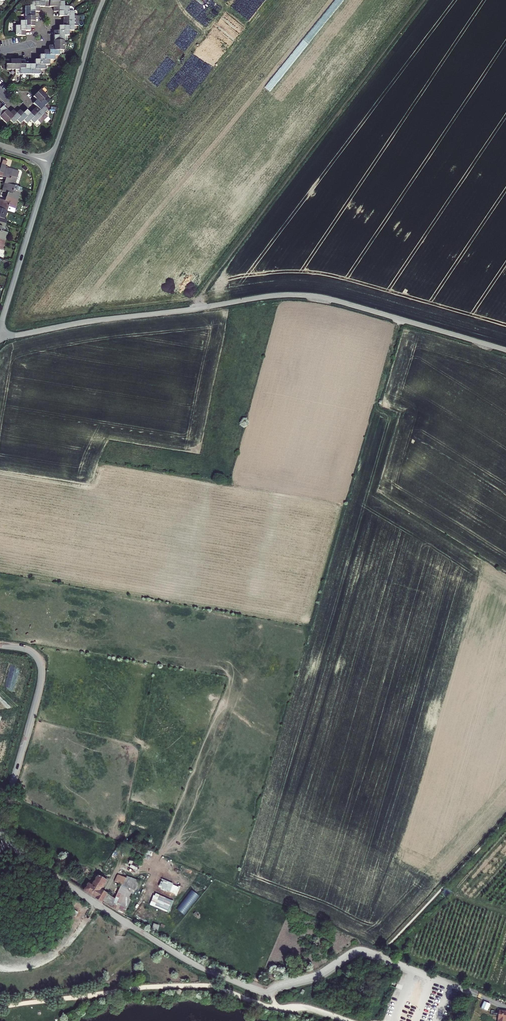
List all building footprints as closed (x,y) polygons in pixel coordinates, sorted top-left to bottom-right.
[(61,50),(65,50),(65,35),(70,35),(70,30),(75,30),(75,25),(80,25),(80,16),(75,16),(75,11),(70,11),(70,6),(65,6),(65,1),(60,1),(60,0),(41,0),(41,1),(31,1),(31,6),(26,6),(26,20),(22,21),(22,25),(17,25),(17,35),(27,35),(27,32),(27,30),(31,30),(31,28),(31,25),(36,25),(36,21),(36,13),(36,11),(41,11),(41,9),(41,6),(46,6),(52,6),(56,6),(56,9),(56,11),(60,11),(60,13),(60,16),(65,16),(65,19),(65,24),(65,26),(61,26),(61,28),(61,30),(56,30),(56,34),(56,43),(56,45),(51,45),(51,48),(51,50),(46,50),(46,53),(46,55),(41,55),(41,57),(41,60),(38,60),(37,60),(37,64),(34,64),(30,64),(27,64),(27,60),(22,60),(11,60),(7,60),(7,69),(22,69),(22,74),(41,74),(41,69),(46,69),(46,64),(51,64),(51,60),(56,60),(56,55),(61,55),(61,50)] [(45,119),(48,122),(52,119),(49,115),(52,112),(45,105),(49,102),(45,98),(49,95),(42,88),(37,93),(35,95),(38,98),(37,99),(35,102),(38,105),(36,107),(33,110),(32,112),(28,109),(26,111),(25,112),(21,109),(19,111),(18,112),(14,109),(12,111),(11,112),(9,111),(3,104),(1,102),(0,102),(0,115),(8,122),(11,119),(15,122),(18,119),(21,123),(25,119),(28,122),(32,119),(35,122),(39,119),(42,122),(45,119)] [(4,184),(15,187),(19,172),(6,168),(8,163),(3,161),(0,171),(0,177),(6,179),(4,184)] [(15,187),(4,184),(2,192),(7,194),(6,198),(18,202),(22,189),(15,187)] [(18,202),(6,198),(5,202),(0,200),(0,210),(7,212),(14,214),(18,202)] [(5,242),(8,234),(1,232),(2,228),(5,229),(6,225),(0,223),(0,241),(5,242)] [(150,851),(128,841),(125,848),(147,858),(150,851)] [(107,880),(98,874),(92,884),(89,882),(84,890),(96,897),(101,890),(107,880)] [(115,898),(107,894),(102,901),(123,914),(137,882),(117,874),(114,881),(121,884),(115,898)] [(159,888),(178,894),(180,885),(161,880),(159,888)] [(107,894),(101,890),(96,897),(102,901),(107,894)] [(154,894),(150,905),(170,912),(174,901),(154,894)]
